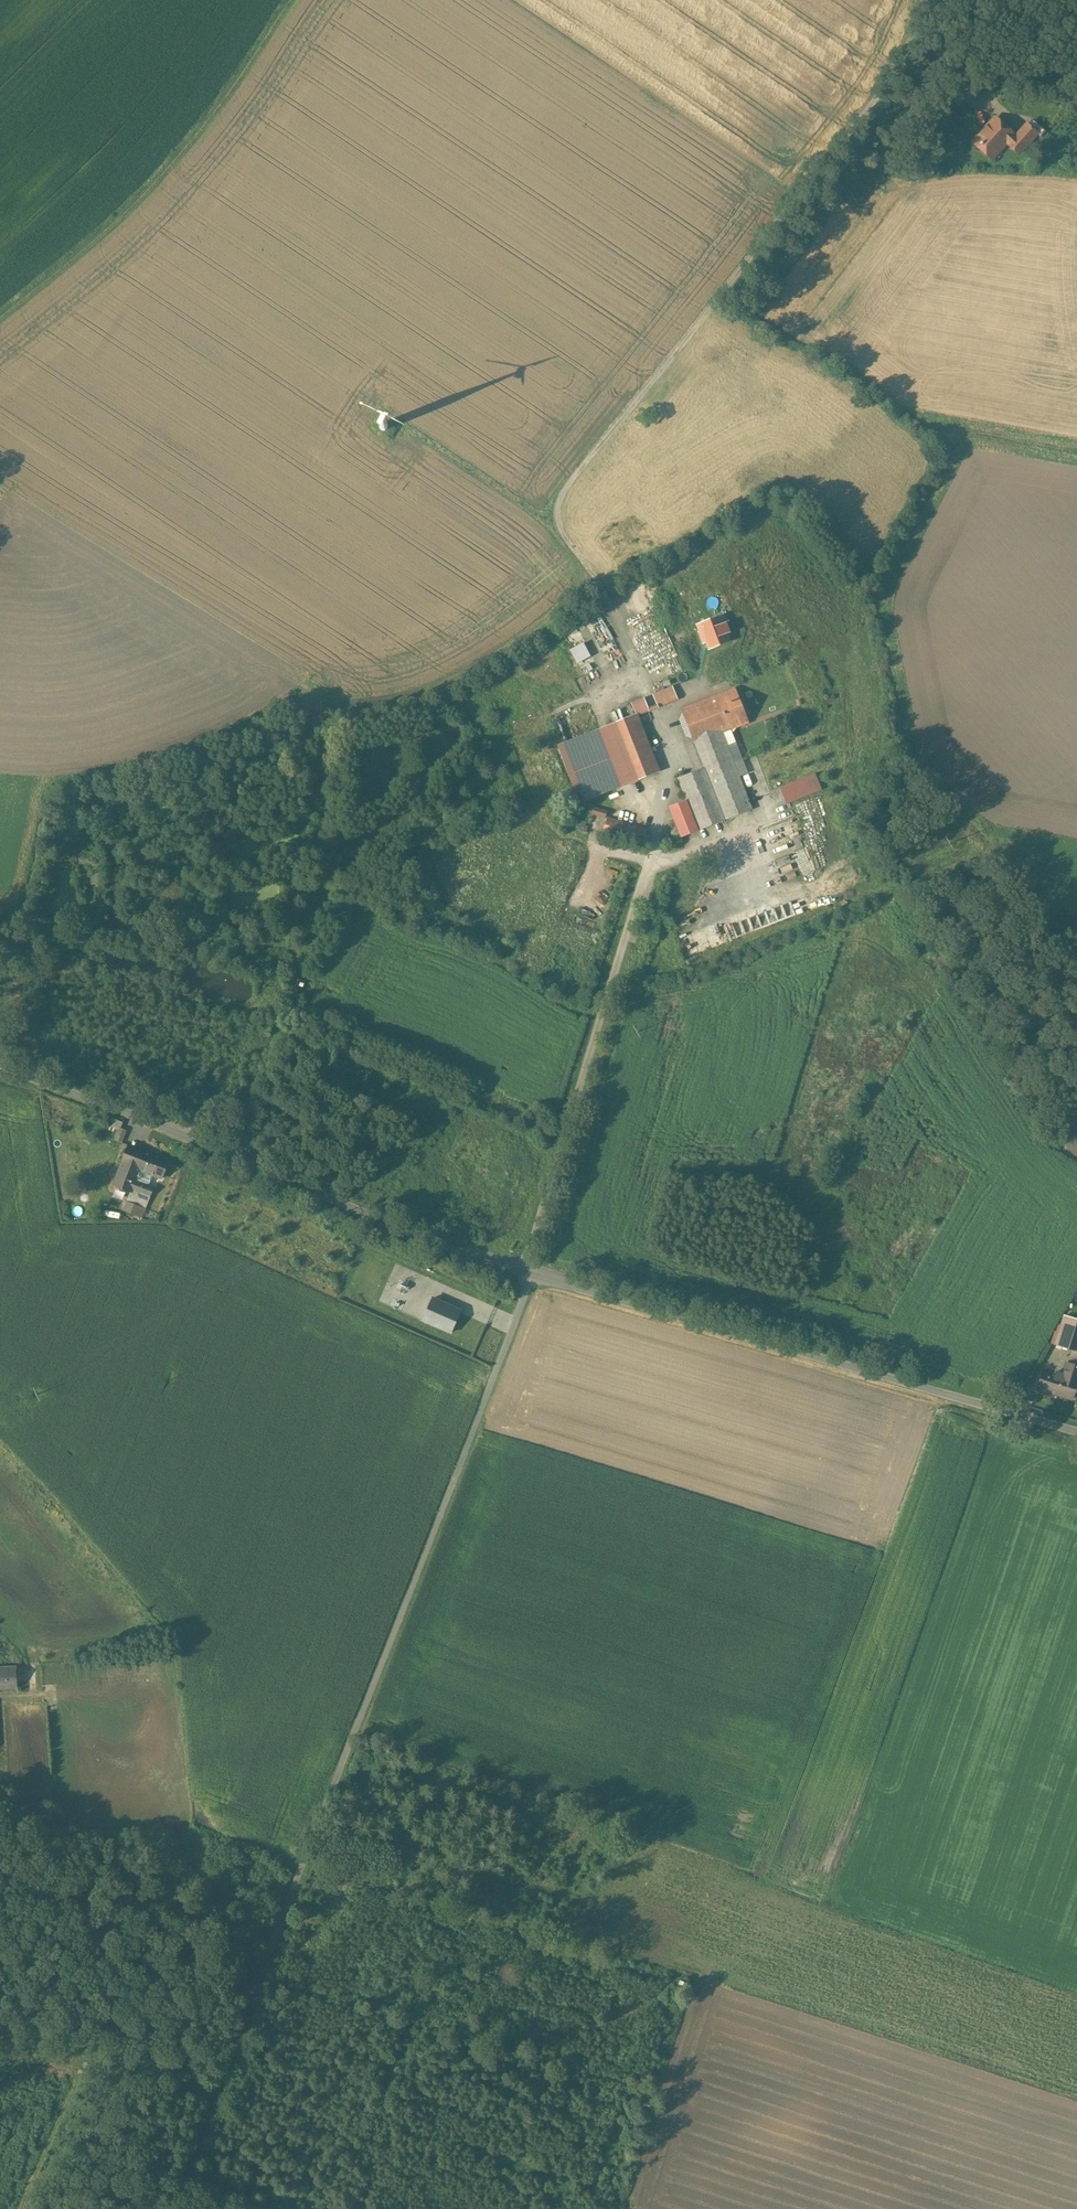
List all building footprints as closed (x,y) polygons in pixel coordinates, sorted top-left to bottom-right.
[(995,118),(973,143),(991,160),(1005,144),(1007,144),(1019,155),(1036,134),(1027,125),(1016,138),(995,118)] [(599,610),(559,631),(583,676),(622,656),(599,610)] [(719,616),(700,624),(703,631),(700,633),(704,643),(707,642),(710,650),(729,642),(726,635),(730,633),(726,623),(722,624),(719,616)] [(685,670),(667,677),(672,688),(690,681),(685,670)] [(672,688),(653,696),(657,707),(676,699),(672,688)] [(735,689),(681,710),(683,715),(692,738),(704,769),(731,758),(721,732),(748,722),(735,689)] [(644,699),(632,704),(636,715),(648,710),(644,699)] [(556,717),(561,728),(572,723),(566,712),(556,717)] [(636,715),(610,725),(633,782),(658,772),(636,715)] [(692,738),(683,715),(681,715),(679,720),(686,736),(690,739),(692,738)] [(610,725),(562,744),(585,801),(633,782),(610,725)] [(704,769),(678,779),(687,803),(698,830),(752,809),(732,758),(731,758),(704,769)] [(814,776),(781,789),(786,802),(819,789),(814,776)] [(687,803),(670,809),(681,837),(698,830),(687,803)] [(106,831),(105,808),(96,808),(98,832),(106,831)] [(606,811),(593,808),(592,814),(605,818),(606,811)] [(571,826),(586,831),(589,823),(573,818),(571,826)] [(647,830),(606,818),(603,830),(602,830),(602,831),(603,831),(602,832),(643,844),(647,830)] [(125,1131),(120,1129),(115,1140),(121,1142),(125,1131)] [(168,1161),(146,1152),(144,1157),(127,1151),(113,1185),(130,1191),(130,1192),(127,1199),(146,1206),(153,1187),(135,1180),(139,1170),(162,1178),(168,1161)] [(1068,1308),(1076,1311),(1076,1294),(1068,1308)] [(461,1311),(432,1298),(422,1320),(451,1333),(461,1311)] [(1064,1316),(1058,1338),(1056,1344),(1071,1349),(1073,1350),(1076,1337),(1076,1320),(1064,1316)] [(1054,1336),(1048,1345),(1053,1348),(1056,1344),(1058,1338),(1054,1336)] [(1071,1349),(1067,1363),(1076,1366),(1076,1351),(1073,1350),(1071,1349)] [(1066,1363),(1064,1370),(1061,1369),(1059,1374),(1055,1372),(1054,1374),(1042,1371),(1037,1389),(1072,1399),(1076,1381),(1076,1380),(1076,1366),(1067,1363),(1066,1363)] [(0,1668),(0,1688),(17,1687),(16,1667),(0,1668)]
